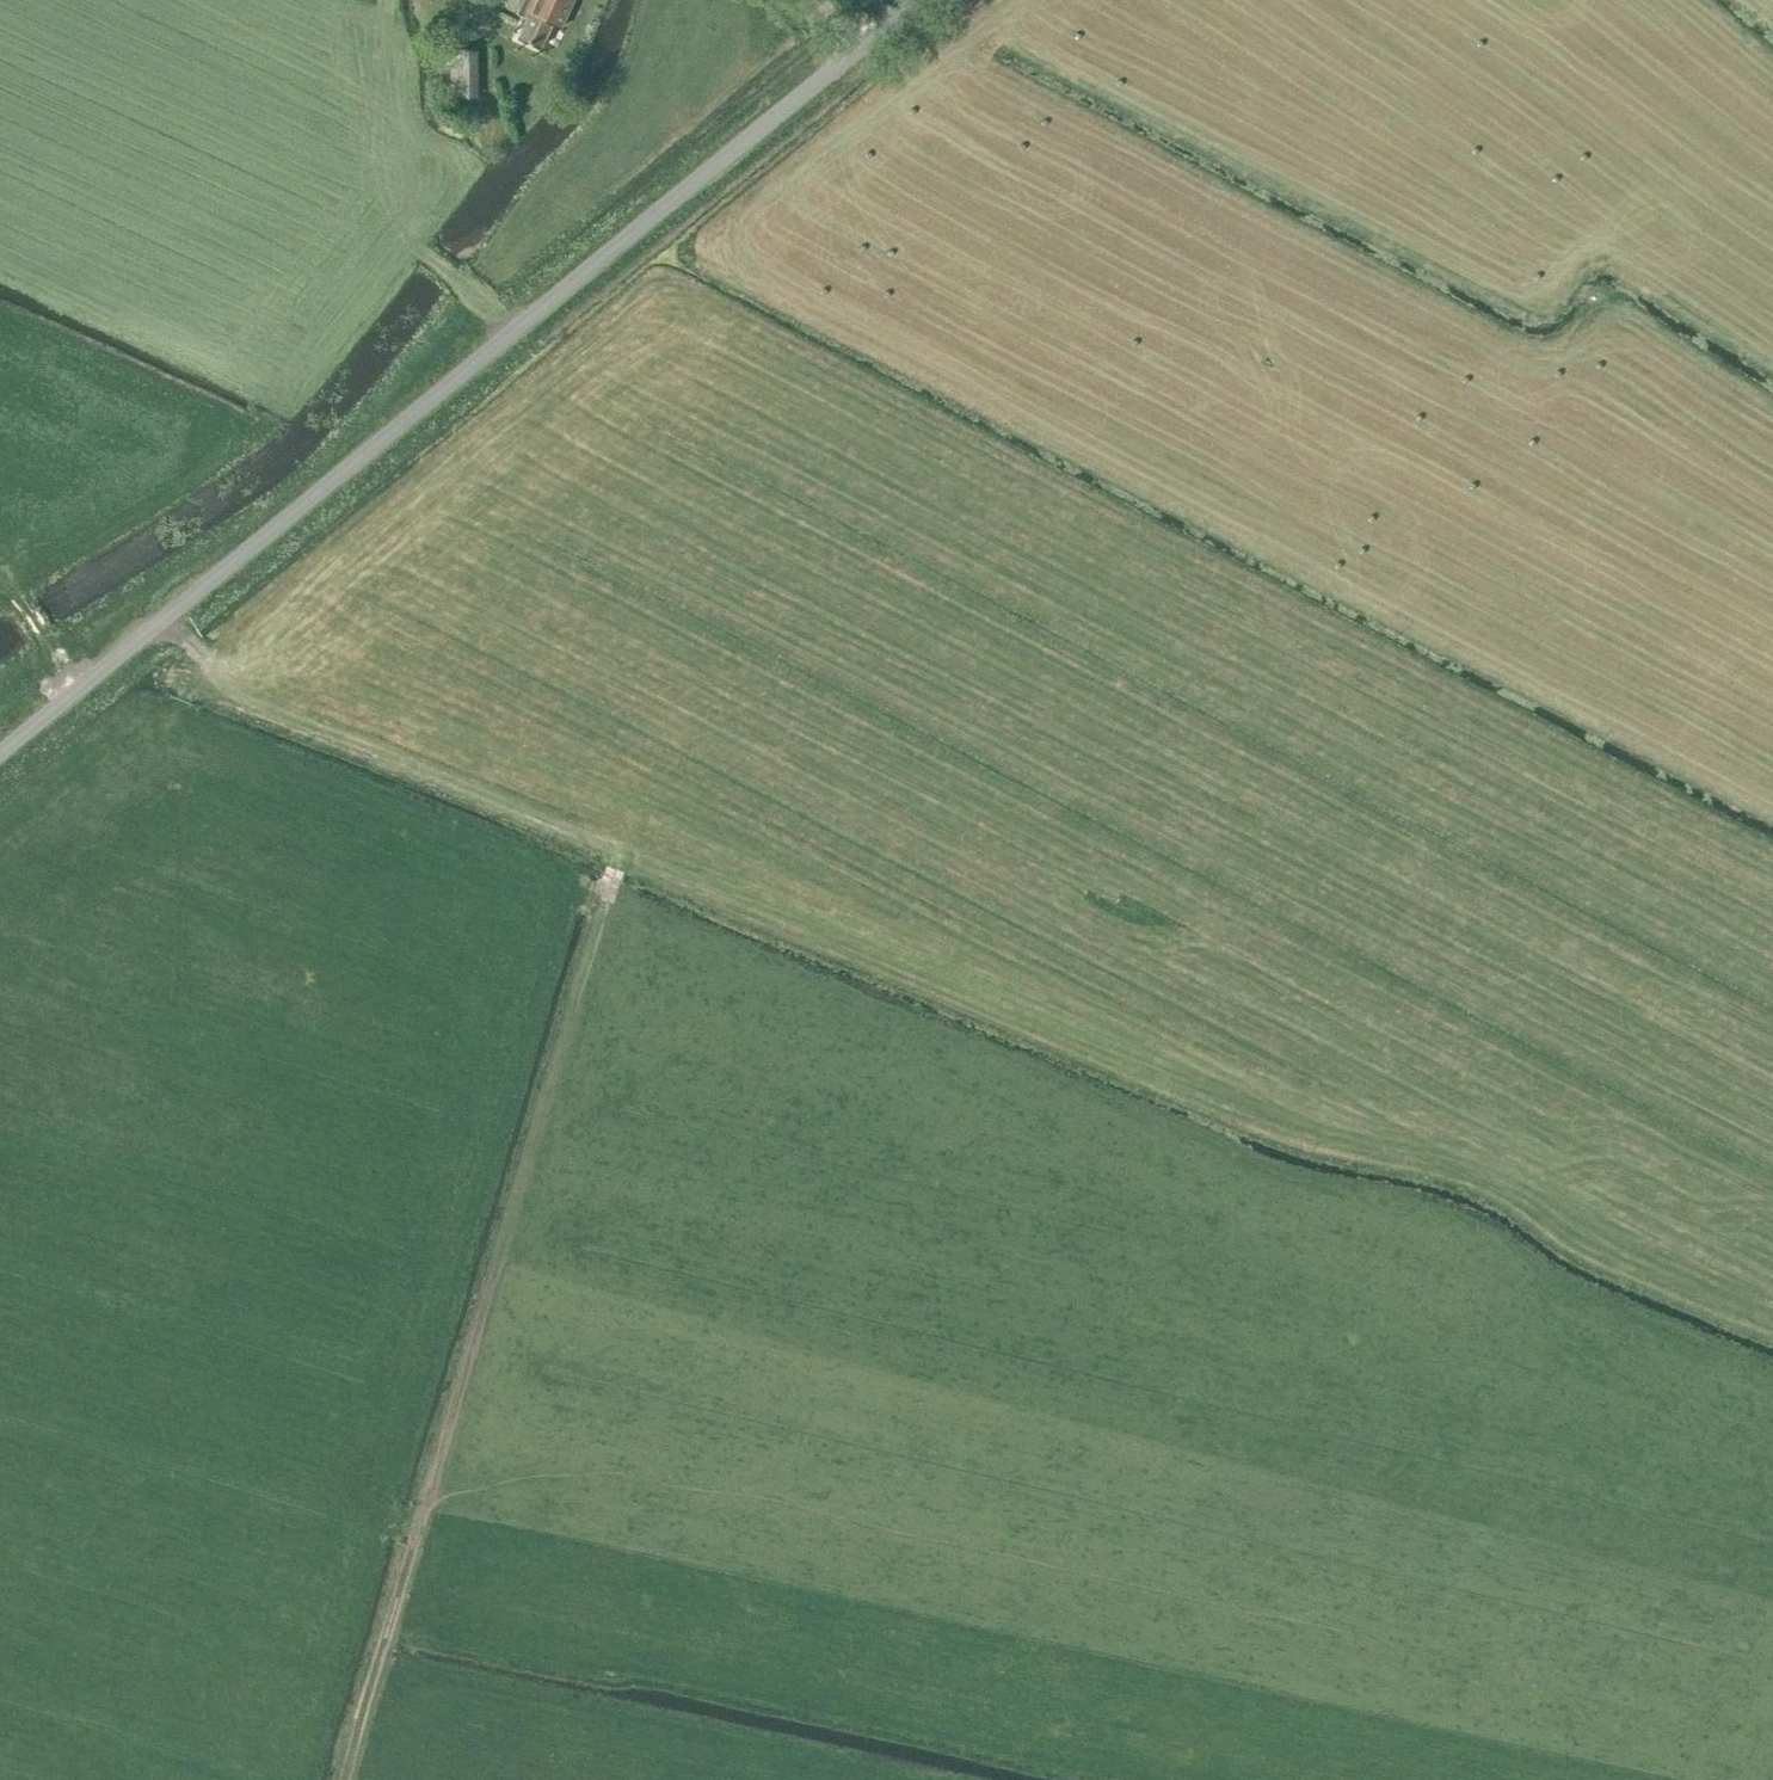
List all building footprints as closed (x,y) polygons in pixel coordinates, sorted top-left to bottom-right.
[(516,14),(526,19),(517,37),(539,47),(551,23),(560,27),(572,0),(523,0),(516,14)] [(478,98),(478,49),(460,49),(460,52),(458,52),(458,95),(461,95),(461,98),(478,98)]
